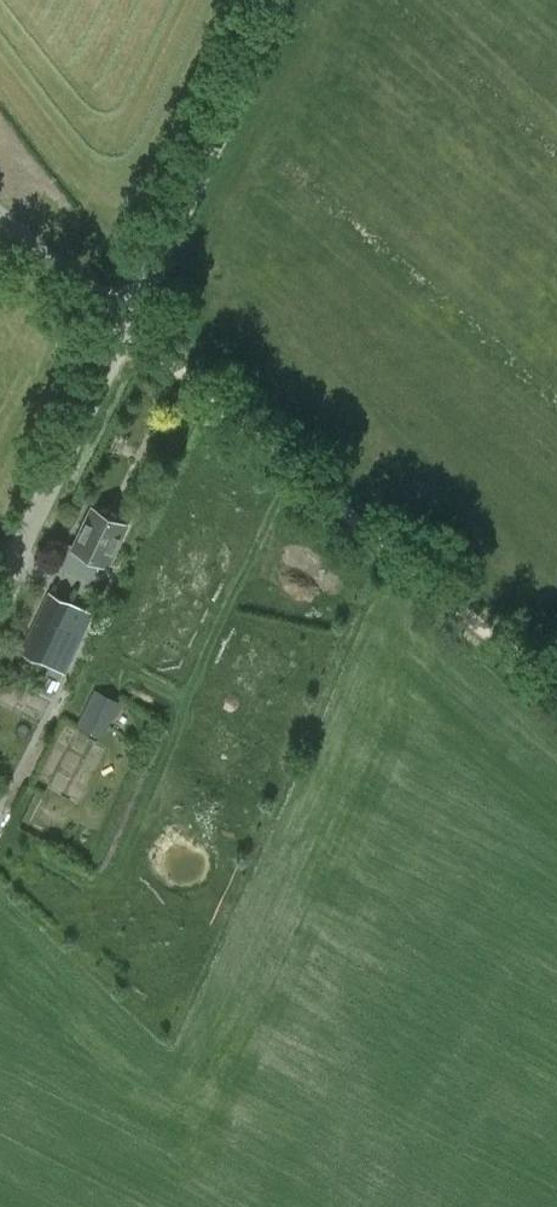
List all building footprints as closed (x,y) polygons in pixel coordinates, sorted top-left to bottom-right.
[(107,565),(127,524),(95,508),(77,545),(75,548),(72,546),(63,564),(84,575),(93,558),(107,565)] [(50,591),(24,645),(71,666),(93,611),(50,591)] [(77,723),(104,736),(121,701),(94,688),(77,723)] [(44,789),(33,827),(61,836),(73,798),(44,789)]
